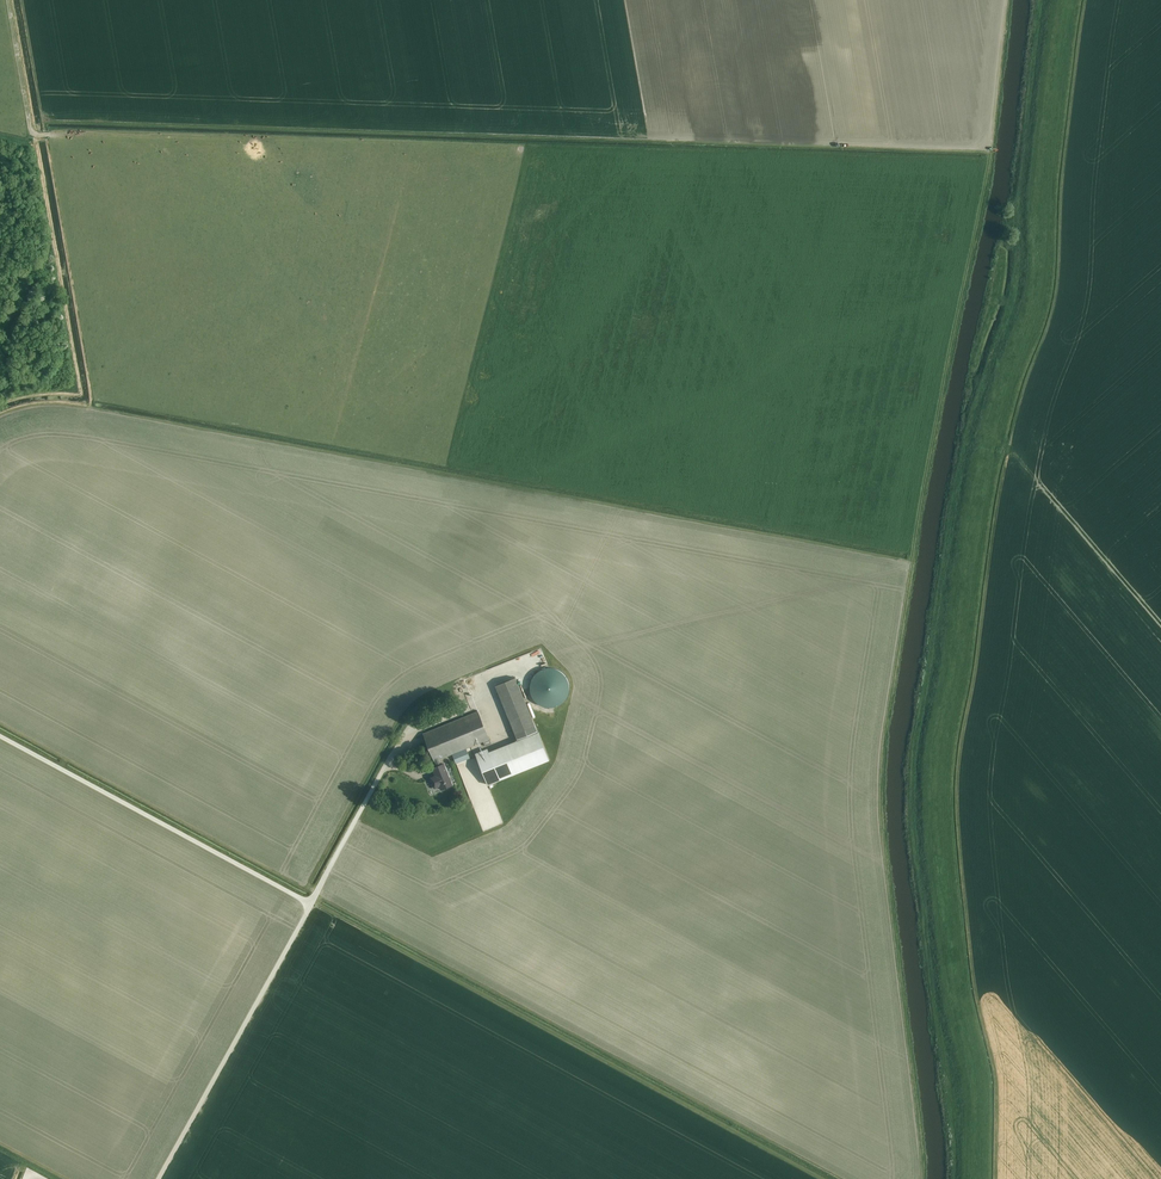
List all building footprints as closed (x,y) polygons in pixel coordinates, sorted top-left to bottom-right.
[(533,677),(531,691),(533,695),(541,705),(554,707),(559,705),(569,696),(570,688),(565,675),(560,669),(549,667),(540,671),(533,677)] [(496,686),(518,739),(538,731),(515,678),(496,686)] [(446,697),(451,696),(450,691),(447,687),(444,687),(442,685),(440,686),(429,693),(429,698),(426,700),(424,701),(417,705),(420,710),(423,709),(428,706),(427,701),(444,698),(446,697)] [(492,744),(490,739),(478,711),(423,733),(435,761),(436,761),(439,766),(433,768),(435,773),(436,773),(438,776),(432,779),(434,784),(439,782),(442,789),(453,785),(444,764),(442,765),(439,760),(453,754),(457,752),(466,749),(484,742),(486,746),(492,744)] [(488,785),(550,760),(538,732),(477,757),(488,785)] [(457,752),(453,754),(454,757),(456,763),(469,758),(470,758),(468,754),(466,749),(457,752)]
